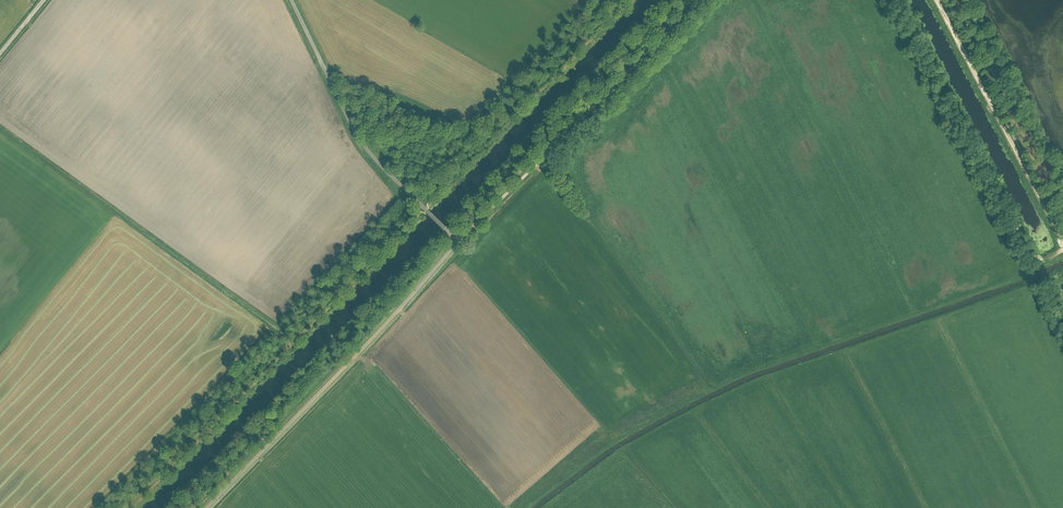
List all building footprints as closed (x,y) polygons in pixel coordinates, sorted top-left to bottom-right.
[(155,443),(147,448),(149,453),(158,447),(155,443)]
